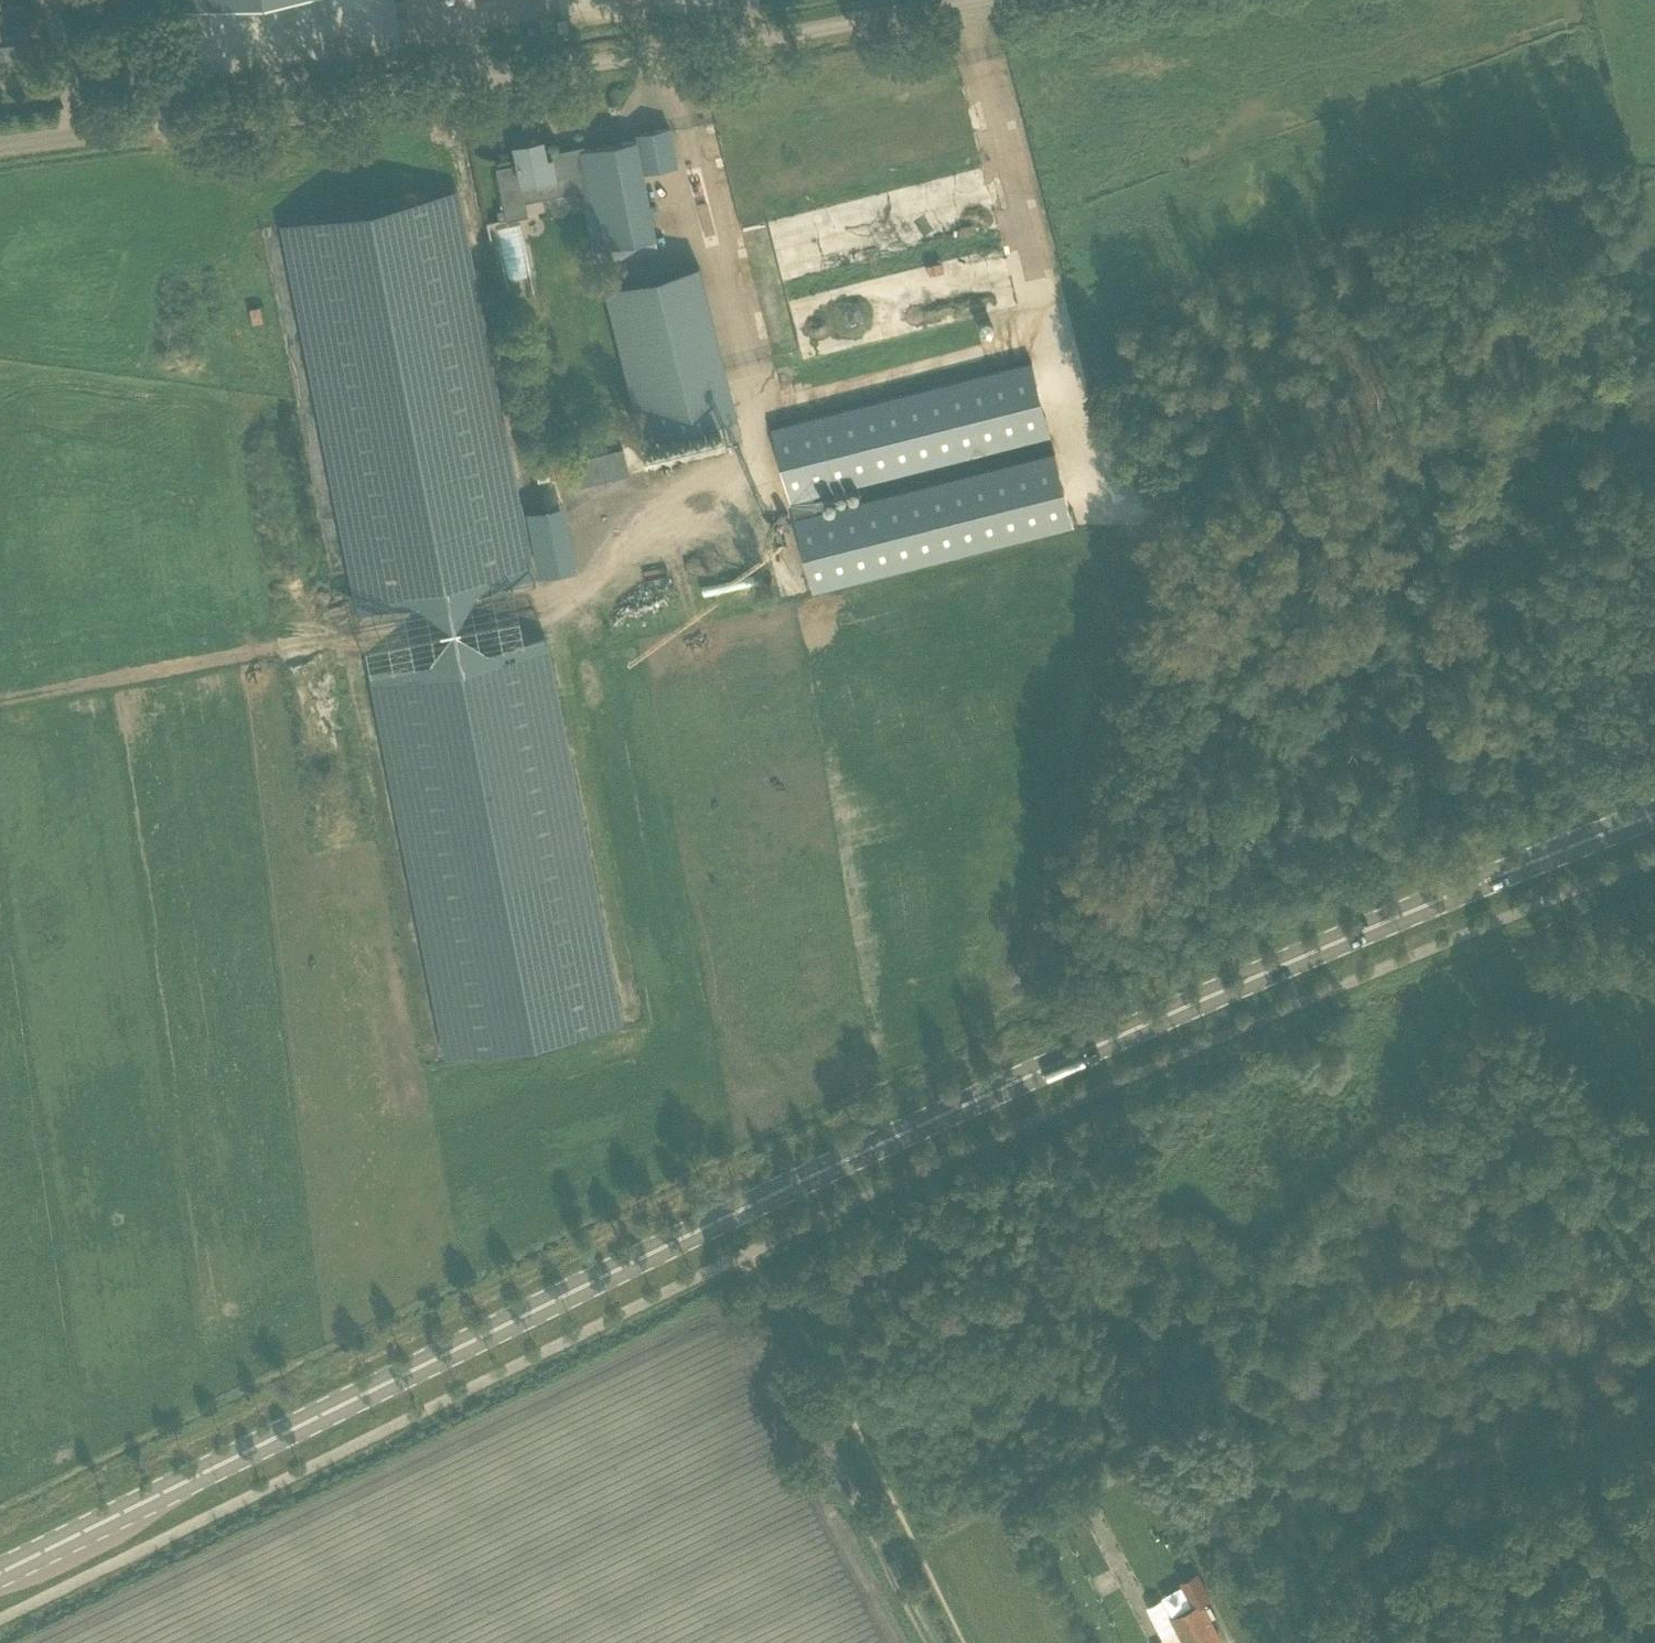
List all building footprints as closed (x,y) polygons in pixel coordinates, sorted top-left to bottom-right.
[(0,19),(0,55),(24,52),(19,16),(0,19)] [(516,162),(495,166),(505,218),(527,213),(521,180),(551,174),(555,194),(570,191),(573,206),(584,204),(592,247),(595,263),(657,250),(654,235),(641,172),(678,164),(674,147),(673,148),(669,126),(634,133),(635,139),(545,157),(541,138),(512,143),(516,162)] [(279,223),(355,611),(367,669),(444,1059),(622,1023),(457,188),(279,223)] [(697,264),(602,288),(639,438),(735,414),(697,264)] [(1054,452),(818,512),(813,494),(1050,434),(1032,361),(772,427),(815,590),(1073,524),(1054,452)] [(566,526),(533,532),(542,576),(575,569),(566,526)] [(1224,1640),(1204,1601),(1212,1597),(1199,1570),(1179,1580),(1192,1605),(1171,1616),(1185,1642),(1219,1642),(1224,1640)]
